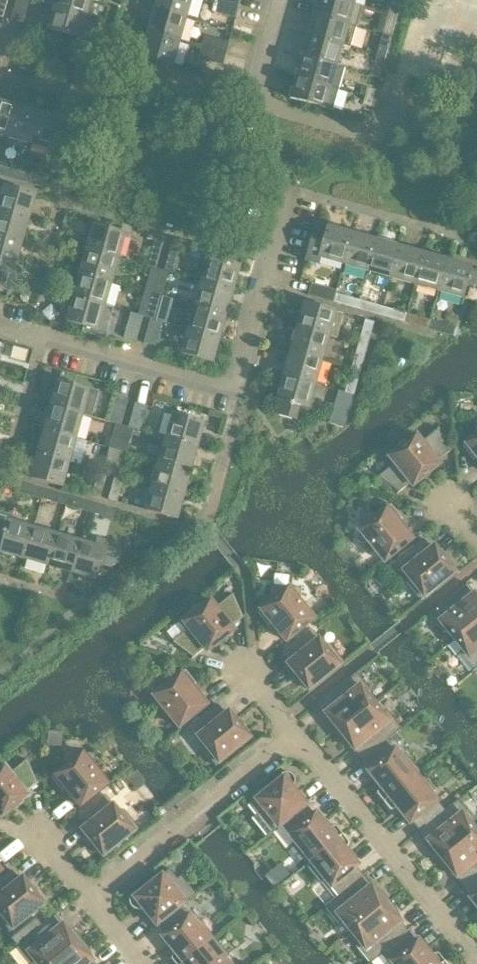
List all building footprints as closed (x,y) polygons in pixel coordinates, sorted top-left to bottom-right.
[(8,0),(0,0),(0,17),(3,18),(8,0)] [(11,21),(23,24),(30,0),(17,0),(11,21)] [(44,4),(56,7),(87,16),(91,0),(45,0),(45,2),(44,4)] [(155,9),(187,18),(192,0),(158,0),(155,9)] [(240,7),(215,0),(211,12),(236,19),(240,7)] [(314,16),(349,25),(357,28),(363,7),(354,5),(338,0),(318,0),(314,16)] [(389,14),(397,17),(400,8),(402,0),(393,0),(391,6),(389,14)] [(56,7),(49,31),(80,40),(87,16),(56,7)] [(155,9),(149,33),(180,42),(187,18),(155,9)] [(389,14),(383,35),(391,37),(395,25),(397,17),(389,14)] [(314,16),(308,36),(343,46),(351,49),(357,28),(349,25),(314,16)] [(180,42),(149,33),(142,58),(173,67),(180,42)] [(205,36),(201,48),(226,55),(230,43),(205,36)] [(308,36),(302,57),(337,67),(343,46),(308,36)] [(379,47),(377,56),(385,58),(388,50),(379,47)] [(226,55),(201,48),(198,60),(223,67),(226,55)] [(377,56),(375,64),(383,66),(385,58),(377,56)] [(302,57),(296,78),(331,88),(339,90),(345,69),(337,67),(302,57)] [(134,85),(151,89),(155,75),(138,70),(134,85)] [(331,88),(296,78),(290,100),(325,110),(333,112),(339,90),(331,88)] [(368,89),(365,97),(374,100),(376,91),(368,89)] [(374,100),(365,97),(363,105),(371,108),(374,100)] [(7,138),(16,106),(0,102),(0,136),(7,138)] [(7,138),(31,144),(40,113),(16,106),(7,138)] [(40,113),(31,144),(52,150),(48,165),(62,169),(72,135),(61,131),(64,120),(40,113)] [(7,169),(5,178),(20,182),(22,173),(7,169)] [(31,176),(29,185),(44,189),(47,180),(31,176)] [(0,204),(0,212),(29,220),(36,195),(5,187),(0,204)] [(23,244),(29,220),(0,212),(0,237),(23,244)] [(320,258),(344,265),(352,234),(328,227),(328,228),(316,224),(306,261),(318,264),(320,258)] [(94,226),(87,250),(119,259),(126,234),(94,226)] [(344,265),(367,272),(377,241),(352,234),(344,265)] [(16,268),(23,244),(0,237),(0,263),(16,268)] [(367,272),(391,279),(400,247),(377,241),(367,272)] [(171,247),(164,272),(169,273),(173,274),(180,250),(171,247)] [(391,279),(415,285),(424,254),(400,247),(391,279)] [(87,250),(81,274),(112,283),(119,259),(87,250)] [(152,252),(148,267),(152,268),(157,270),(157,269),(161,255),(152,252)] [(415,285),(439,292),(448,261),(424,254),(415,285)] [(209,258),(202,282),(234,291),(241,267),(209,258)] [(439,292),(464,299),(467,286),(472,288),(474,289),(476,288),(476,269),(476,271),(472,269),(472,267),(448,261),(439,292)] [(0,263),(0,289),(9,292),(16,268),(0,263)] [(81,274),(74,298),(105,307),(106,306),(112,283),(81,274)] [(149,278),(145,292),(154,294),(158,280),(149,278)] [(158,280),(154,294),(162,297),(166,283),(158,280)] [(202,282),(196,306),(227,315),(234,291),(202,282)] [(333,303),(335,294),(336,291),(312,284),(308,296),(333,303)] [(145,292),(141,306),(150,309),(154,294),(145,292)] [(150,309),(147,318),(151,320),(151,319),(156,321),(162,297),(154,294),(150,309)] [(344,296),(341,305),(357,310),(359,301),(344,296)] [(105,307),(74,298),(67,322),(85,327),(83,333),(105,339),(113,308),(106,306),(105,307)] [(368,303),(365,312),(381,316),(383,307),(368,303)] [(305,304),(298,328),(329,337),(337,339),(344,314),(336,312),(306,304),(305,304)] [(196,306),(189,330),(220,339),(227,315),(196,306)] [(392,310),(389,319),(405,323),(407,314),(392,310)] [(136,342),(143,317),(138,316),(131,314),(124,338),(136,342)] [(416,317),(413,325),(428,330),(431,321),(416,317)] [(151,320),(144,344),(156,347),(163,323),(156,321),(151,319),(151,320)] [(365,320),(361,336),(370,339),(374,323),(365,320)] [(431,321),(428,330),(453,337),(455,328),(431,321)] [(298,328),(291,352),(323,361),(329,337),(298,328)] [(220,339),(189,330),(182,355),(213,363),(220,339)] [(359,345),(354,360),(363,363),(367,347),(359,345)] [(291,352),(285,376),(316,385),(323,361),(291,352)] [(352,369),(348,384),(357,387),(361,371),(352,369)] [(279,401),(275,415),(296,421),(300,407),(309,409),(316,385),(285,376),(278,400),(279,401)] [(59,382),(52,406),(83,415),(83,416),(92,418),(99,392),(89,389),(89,390),(59,382)] [(345,393),(341,409),(350,411),(354,395),(345,393)] [(109,422),(116,425),(121,426),(128,401),(116,398),(109,422)] [(135,404),(129,428),(134,429),(141,431),(148,407),(135,404)] [(52,406),(45,430),(77,439),(83,416),(83,415),(52,406)] [(173,414),(167,439),(198,448),(205,423),(173,414)] [(463,447),(474,461),(476,459),(476,420),(474,438),(463,447)] [(379,477),(398,492),(396,494),(396,495),(410,483),(413,487),(440,465),(438,462),(452,451),(451,450),(448,452),(439,429),(422,442),(417,435),(411,440),(408,440),(407,440),(405,441),(403,442),(401,443),(399,444),(398,446),(397,447),(397,449),(396,450),(396,452),(390,457),(395,464),(379,477)] [(45,430),(38,454),(70,463),(77,439),(45,430)] [(114,434),(110,449),(118,451),(122,437),(114,434)] [(122,437),(118,451),(127,454),(131,439),(122,437)] [(167,439),(160,463),(191,472),(198,448),(167,439)] [(110,449),(106,463),(114,465),(118,451),(110,449)] [(118,451),(114,465),(123,468),(127,454),(118,451)] [(38,454),(32,479),(63,488),(70,463),(38,454)] [(160,463),(153,487),(185,496),(191,472),(160,463)] [(97,479),(95,486),(104,489),(106,479),(108,474),(103,472),(99,471),(97,479)] [(115,479),(111,491),(120,493),(124,479),(124,478),(120,477),(116,476),(115,476),(115,479)] [(20,484),(17,492),(33,497),(35,488),(20,484)] [(185,496),(153,487),(146,511),(178,520),(185,496)] [(44,490),(42,499),(58,504),(60,495),(44,490)] [(68,497),(66,506),(81,511),(84,502),(68,497)] [(92,504),(89,513),(105,517),(108,508),(92,504)] [(370,544),(385,563),(413,540),(399,522),(402,519),(391,505),(380,514),(361,512),(358,543),(370,544)] [(1,549),(0,553),(25,560),(34,528),(10,522),(12,516),(0,513),(0,549),(1,549)] [(34,528),(25,560),(49,566),(57,535),(34,528)] [(57,535),(49,566),(72,573),(81,542),(57,535)] [(81,542),(72,573),(97,580),(101,565),(111,568),(120,563),(123,553),(117,544),(98,538),(95,546),(81,542)] [(410,579),(406,582),(421,601),(456,573),(435,546),(431,549),(424,540),(396,562),(410,579)] [(455,640),(476,622),(476,596),(467,584),(428,615),(443,633),(446,630),(455,640)] [(300,601),(301,589),(270,586),(268,604),(257,613),(268,627),(272,624),(287,642),(315,619),(300,601)] [(232,627),(246,616),(245,616),(243,617),(233,595),(217,608),(211,601),(205,606),(203,606),(200,606),(199,607),(197,608),(196,608),(194,610),(193,611),(192,613),(191,614),(191,616),(190,618),(184,623),(189,630),(173,643),(193,658),(191,659),(191,660),(205,649),(208,653),(235,631),(232,627)] [(473,671),(476,668),(476,622),(455,640),(463,651),(460,654),(473,671)] [(326,647),(312,630),(284,652),(291,662),(288,664),(309,691),(344,663),(329,644),(326,647)] [(186,671),(174,679),(156,677),(152,708),(164,710),(179,728),(208,706),(193,688),(197,685),(186,671)] [(330,728),(336,735),(375,704),(367,694),(370,691),(356,673),(318,704),(333,723),(332,723),(330,728)] [(348,742),(363,760),(401,729),(387,712),(384,715),(375,704),(336,735),(343,743),(347,743),(348,742)] [(229,712),(226,715),(218,705),(190,728),(204,745),(200,748),(216,767),(251,739),(229,712)] [(377,794),(384,802),(420,773),(406,754),(402,757),(388,740),(402,730),(401,729),(363,760),(370,770),(368,771),(381,788),(378,790),(377,794)] [(63,793),(66,790),(81,808),(109,785),(94,766),(95,754),(64,751),(62,770),(51,779),(63,793)] [(2,818),(29,796),(26,793),(40,782),(39,781),(37,783),(27,760),(11,773),(5,767),(0,771),(0,816),(2,818)] [(253,818),(267,836),(307,805),(293,788),(294,787),(295,786),(296,784),(296,783),(296,782),(296,781),(296,779),(295,778),(294,776),(293,775),(292,774),(290,774),(289,773),(287,773),(286,773),(284,773),(283,774),(281,775),(280,776),(279,778),(279,779),(278,780),(278,781),(278,782),(249,806),(257,815),(253,818)] [(412,823),(420,832),(459,801),(459,800),(445,811),(431,794),(435,791),(420,773),(384,802),(390,811),(395,810),(397,808),(410,824),(412,823)] [(78,818),(85,828),(82,830),(104,857),(139,829),(124,810),(120,813),(106,796),(78,818)] [(439,863),(476,832),(476,831),(469,821),(473,818),(459,801),(420,832),(435,850),(434,851),(432,855),(439,863)] [(292,846),(306,864),(343,835),(337,826),(332,827),(330,829),(317,813),(314,815),(307,805),(267,836),(268,837),(282,826),(295,843),(292,846)] [(464,887),(476,877),(476,832),(439,863),(445,871),(449,870),(450,869),(464,887)] [(325,908),(326,908),(365,877),(357,867),(359,866),(346,849),(348,847),(350,843),(343,835),(306,864),(321,883),(325,880),(339,897),(325,908)] [(143,909),(156,926),(196,894),(181,876),(177,879),(170,870),(141,893),(139,893),(138,893),(136,893),(134,894),(133,895),(131,896),(130,897),(130,898),(129,900),(129,901),(129,903),(130,904),(130,905),(131,907),(132,908),(133,909),(134,910),(136,910),(137,911),(139,911),(140,910),(142,910),(143,909)] [(19,880),(12,871),(0,881),(0,921),(10,933),(45,905),(23,878),(19,880)] [(343,922),(352,933),(390,902),(384,894),(380,894),(379,895),(365,877),(326,908),(339,925),(343,922)] [(464,887),(472,897),(470,899),(476,907),(476,877),(464,887)] [(174,963),(183,963),(215,938),(200,920),(196,923),(182,906),(196,895),(196,894),(156,926),(164,935),(162,937),(175,953),(172,955),(171,960),(174,963)] [(356,946),(370,963),(409,932),(394,914),(395,914),(397,910),(390,902),(352,933),(360,943),(356,946)] [(37,963),(53,963),(82,940),(76,932),(71,933),(70,934),(56,915),(42,926),(17,946),(31,963),(35,961),(37,963)] [(11,939),(17,946),(42,926),(37,919),(11,939)] [(446,962),(439,953),(434,954),(432,956),(419,940),(417,942),(409,932),(370,963),(384,953),(393,963),(443,963),(446,962)] [(226,960),(229,957),(215,938),(183,963),(229,963),(226,960)] [(86,953),(87,953),(88,948),(82,940),(53,963),(95,963),(86,953)]
